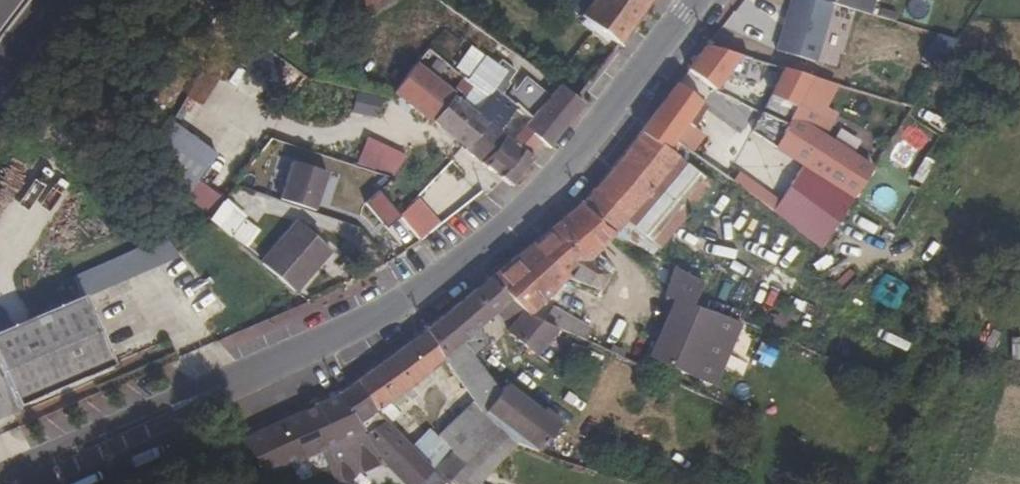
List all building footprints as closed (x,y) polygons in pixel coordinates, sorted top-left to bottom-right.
[(489,13),(499,0),(471,0),(489,13)] [(615,46),(646,0),(590,0),(577,17),(615,46)] [(794,0),(789,0),(772,56),(814,68),(830,10),(794,0)] [(844,11),(848,0),(808,0),(844,11)] [(498,71),(507,58),(492,47),(483,61),(498,71)] [(667,144),(681,126),(686,130),(695,119),(703,109),(697,104),(704,96),(731,59),(698,48),(689,60),(660,99),(634,134),(660,153),(667,144)] [(448,80),(454,72),(428,50),(422,58),(448,80)] [(731,59),(704,96),(753,120),(777,73),(731,59)] [(466,81),(482,95),(486,88),(496,74),(479,62),(466,81)] [(419,72),(414,67),(396,88),(407,99),(425,78),(419,72)] [(202,104),(216,77),(205,70),(190,98),(202,104)] [(482,95),(466,81),(454,72),(448,80),(476,103),(478,100),(482,95)] [(594,73),(585,85),(593,91),(603,79),(594,73)] [(779,135),(796,101),(806,81),(777,73),(753,120),(730,166),(732,167),(740,171),(737,178),(730,191),(745,202),(779,135)] [(432,120),(451,99),(437,88),(425,78),(407,99),(432,120)] [(821,86),(806,81),(796,101),(810,107),(821,86)] [(577,107),(572,101),(550,87),(525,119),(516,130),(536,146),(541,150),(559,128),(577,107)] [(504,120),(516,130),(525,119),(486,88),(482,95),(478,100),(491,110),(504,120)] [(377,119),(382,100),(355,92),(350,112),(377,119)] [(484,127),(479,123),(469,114),(460,106),(451,99),(432,120),(465,148),(484,127)] [(810,107),(796,101),(779,135),(808,150),(825,115),(810,107)] [(475,105),(469,114),(479,123),(486,114),(475,105)] [(686,130),(691,135),(700,123),(695,119),(686,130)] [(517,154),(526,161),(536,146),(516,130),(504,120),(493,134),(499,139),(517,154)] [(198,179),(217,154),(175,122),(142,165),(208,215),(222,197),(198,179)] [(678,152),(684,144),(691,135),(686,130),(681,126),(667,144),(678,152)] [(465,148),(463,149),(478,163),(499,139),(493,134),(484,127),(465,148)] [(609,238),(643,258),(651,262),(657,255),(650,250),(702,184),(660,153),(634,134),(606,168),(576,206),(609,238)] [(356,166),(395,178),(403,151),(363,139),(356,166)] [(495,179),(517,154),(499,139),(478,163),(495,179)] [(684,144),(678,152),(720,183),(726,175),(684,144)] [(495,179),(504,188),(526,161),(517,154),(495,179)] [(912,178),(923,183),(933,160),(922,155),(912,178)] [(394,210),(417,240),(478,194),(456,164),(394,210)] [(737,178),(740,171),(732,167),(729,173),(737,178)] [(322,181),(287,171),(277,207),(312,217),(322,181)] [(843,204),(857,182),(847,176),(833,197),(843,204)] [(701,228),(725,205),(709,189),(686,211),(701,228)] [(379,191),(365,200),(383,227),(397,218),(379,191)] [(484,284),(506,303),(523,316),(554,331),(581,344),(586,336),(552,315),(544,306),(541,309),(536,303),(558,283),(587,288),(599,276),(584,260),(609,238),(576,206),(555,223),(530,245),(493,276),(484,284)] [(205,230),(230,249),(243,232),(218,212),(205,230)] [(292,226),(257,270),(291,296),(308,274),(325,253),(292,226)] [(660,267),(669,273),(697,289),(686,306),(697,311),(706,295),(716,278),(669,251),(660,267)] [(23,299),(31,319),(126,278),(118,259),(23,299)] [(713,364),(730,324),(714,318),(697,311),(686,306),(697,289),(669,273),(662,286),(655,297),(664,302),(636,370),(663,383),(669,370),(683,376),(692,355),(713,364)] [(506,303),(484,284),(453,310),(422,336),(438,363),(460,344),(468,354),(482,342),(473,332),(506,303)] [(706,295),(697,311),(714,318),(721,302),(706,295)] [(534,358),(554,331),(523,316),(506,336),(534,358)] [(23,403),(59,388),(31,319),(0,332),(0,413),(23,403)] [(442,371),(438,363),(422,336),(416,340),(383,364),(350,388),(370,415),(416,381),(421,387),(442,371)] [(479,368),(472,360),(468,354),(460,344),(438,363),(442,371),(471,407),(493,386),(479,368)] [(613,350),(609,357),(621,363),(624,356),(613,350)] [(726,356),(722,367),(742,374),(746,363),(726,356)] [(540,432),(493,386),(471,407),(507,443),(538,454),(542,442),(534,440),(540,432)] [(350,388),(334,399),(324,404),(313,408),(337,443),(361,432),(356,425),(370,415),(350,388)] [(507,443),(471,407),(433,435),(447,455),(455,465),(445,476),(438,483),(440,483),(469,483),(507,443)] [(287,466),(317,452),(337,443),(313,408),(275,424),(235,441),(238,447),(259,478),(287,466)] [(379,424),(370,415),(356,425),(361,432),(364,435),(379,424)] [(317,452),(322,463),(332,483),(378,462),(364,435),(361,432),(337,443),(317,452)] [(419,450),(411,458),(429,475),(436,467),(419,450)] [(292,476),(322,463),(317,452),(287,466),(292,476)] [(436,467),(445,476),(455,465),(447,455),(436,467)]
